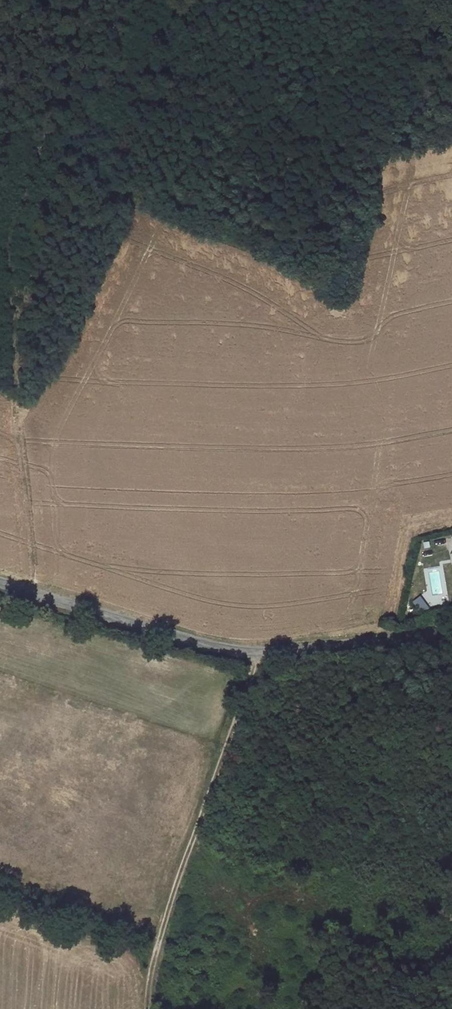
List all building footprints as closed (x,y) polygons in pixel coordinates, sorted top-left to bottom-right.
[(420,596),(411,602),(419,614),(428,609),(420,596)]
